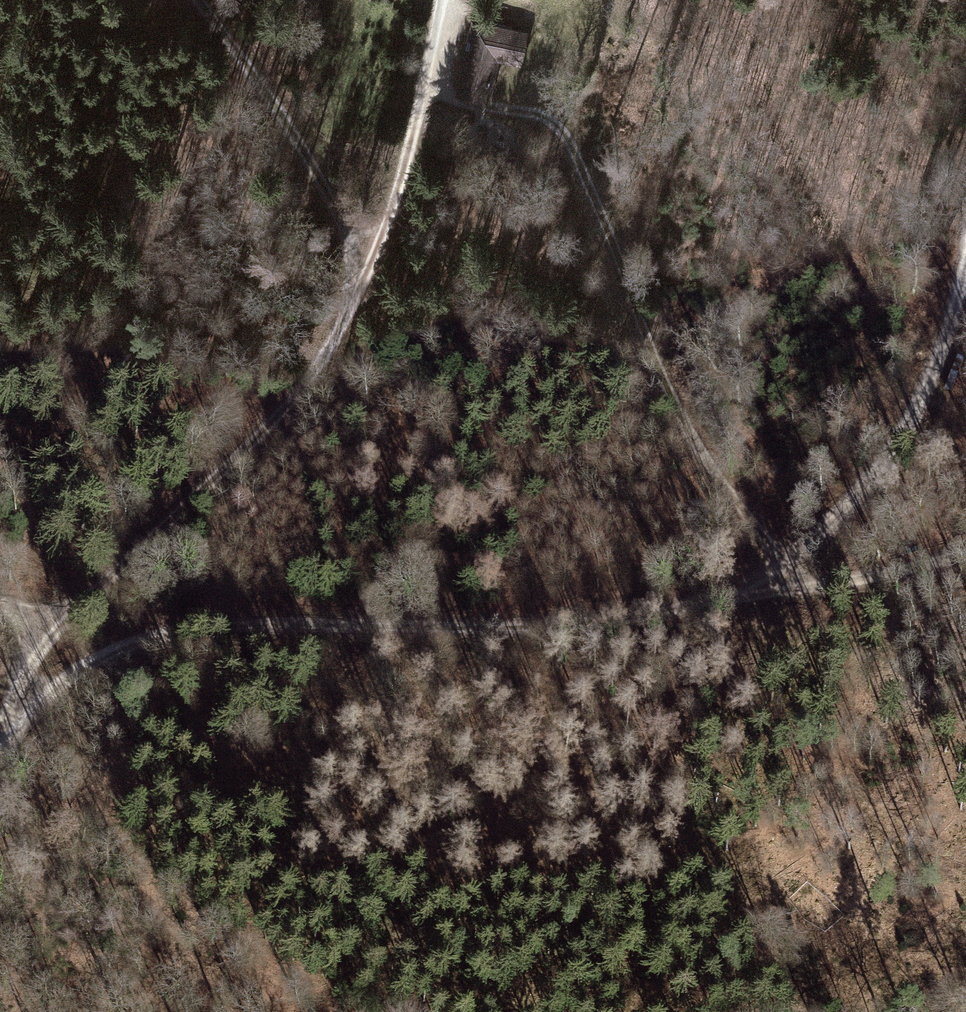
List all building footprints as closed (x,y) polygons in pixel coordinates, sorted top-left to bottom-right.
[(529,28),(470,16),(456,90),(490,97),(498,57),(522,62),(529,28)]
